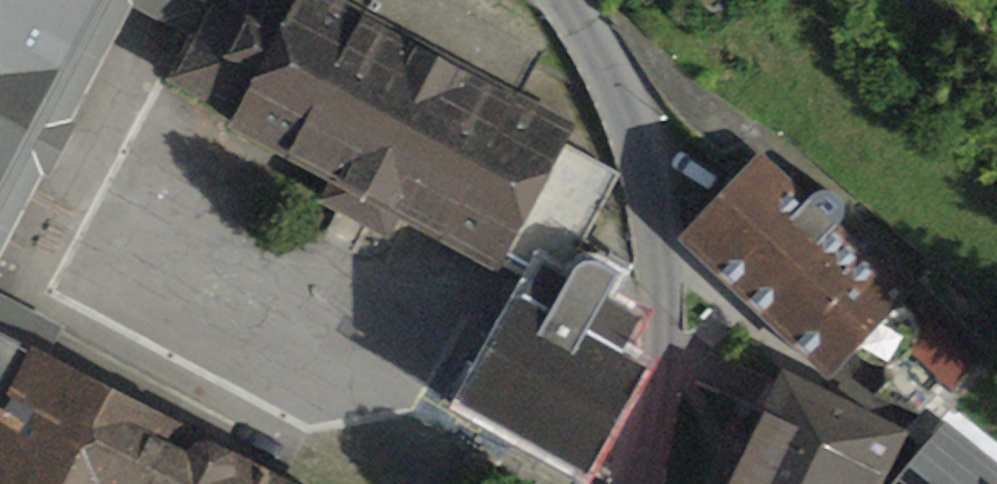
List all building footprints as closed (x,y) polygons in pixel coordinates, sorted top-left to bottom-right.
[(115,0),(0,0),(0,225),(115,0)] [(212,4),(204,0),(115,0),(0,225),(0,264),(35,200),(138,9),(195,36),(212,4)] [(169,84),(236,120),(229,133),(329,186),(318,206),(392,240),(401,224),(502,277),(512,257),(561,280),(615,174),(567,146),(577,126),(523,97),(547,55),(445,0),(214,0),(212,4),(195,36),(169,84)] [(762,155),(679,244),(829,383),(856,356),(871,365),(887,369),(900,366),(912,356),(918,343),(920,329),(914,315),(904,303),(912,295),(839,227),(846,212),(840,198),(824,192),(810,200),(762,155)] [(566,289),(537,273),(461,408),(590,477),(649,370),(627,358),(645,324),(608,303),(621,278),(606,268),(598,264),(589,264),(580,267),(574,273),(566,289)] [(32,352),(51,361),(66,328),(0,294),(0,336),(32,352)] [(32,352),(0,336),(0,414),(32,352)] [(0,414),(0,483),(282,483),(206,446),(196,441),(198,436),(51,361),(32,352),(0,414)] [(785,376),(734,483),(885,483),(909,434),(785,376)] [(901,483),(996,483),(996,460),(949,421),(901,483)]
